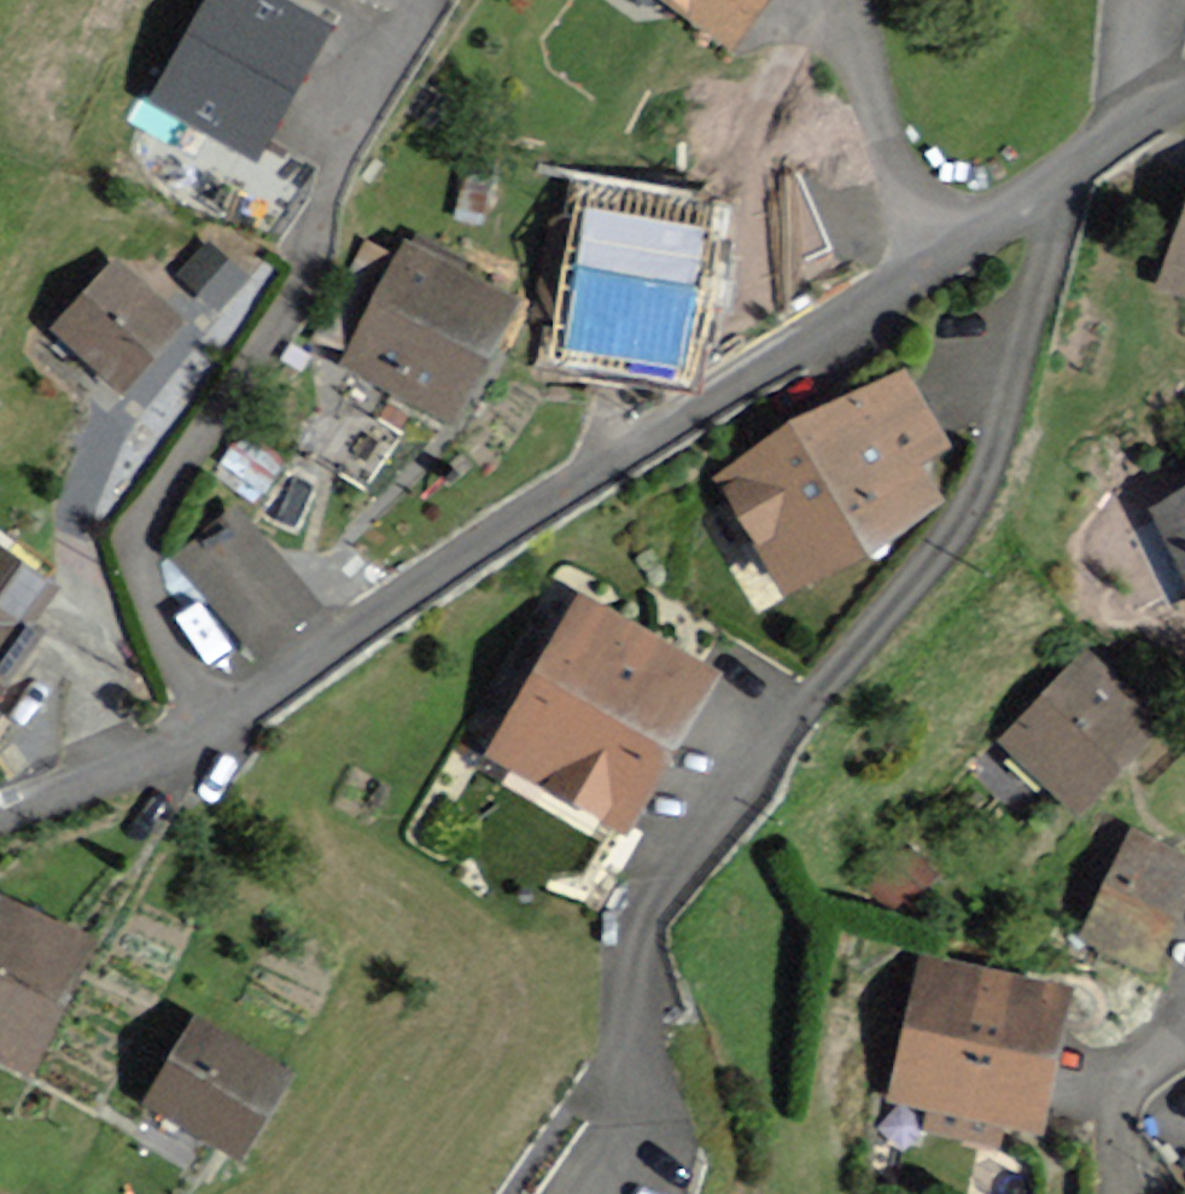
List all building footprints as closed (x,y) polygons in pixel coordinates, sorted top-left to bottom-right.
[(281,0),(212,0),(156,100),(256,155),(328,26),(281,0)] [(735,38),(764,0),(684,0),(735,38)] [(697,381),(721,203),(580,184),(575,218),(547,214),(533,318),(554,321),(548,361),(697,381)] [(1168,272),(1184,278),(1184,228),(1168,272)] [(522,299),(405,239),(342,361),(459,421),(522,299)] [(241,275),(209,247),(185,274),(217,301),(241,275)] [(191,322),(115,255),(50,328),(127,395),(191,322)] [(952,446),(899,360),(715,472),(791,597),(946,503),(922,464),(952,446)] [(1149,506),(1184,582),(1184,489),(1149,506)] [(44,634),(30,625),(57,585),(0,548),(0,701),(44,634)] [(719,671),(576,590),(486,749),(629,830),(719,671)] [(1174,732),(1091,646),(1001,732),(1084,818),(1174,732)] [(1127,825),(1075,932),(1155,970),(1184,907),(1184,853),(1127,825)] [(0,897),(0,1061),(33,1076),(96,941),(0,897)] [(1078,992),(930,959),(900,1092),(1048,1125),(1078,992)] [(293,1073),(192,1015),(144,1098),(245,1156),(293,1073)]
